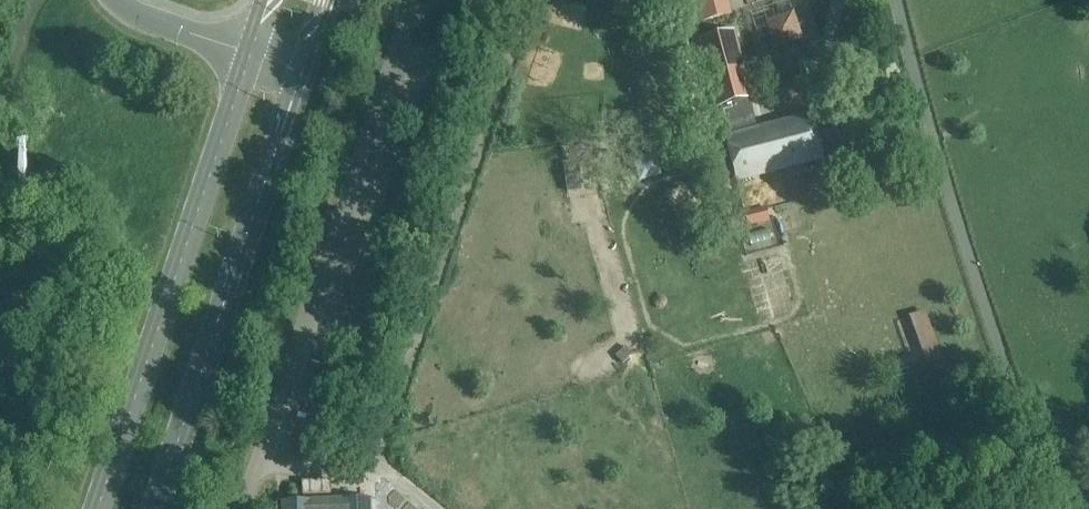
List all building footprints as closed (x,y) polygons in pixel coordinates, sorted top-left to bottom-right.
[(703,22),(729,15),(726,0),(698,0),(703,22)] [(768,18),(778,47),(808,37),(798,9),(768,18)] [(751,99),(733,32),(699,41),(717,108),(719,107),(725,130),(755,122),(749,99),(751,99)] [(725,139),(737,182),(823,160),(811,116),(725,139)] [(642,159),(645,180),(667,177),(664,156),(642,159)] [(49,190),(49,169),(17,169),(17,190),(49,190)] [(932,308),(916,312),(930,363),(946,358),(932,308)] [(370,499),(335,500),(335,506),(311,506),(311,501),(283,502),(284,508),(370,508),(370,499)]
